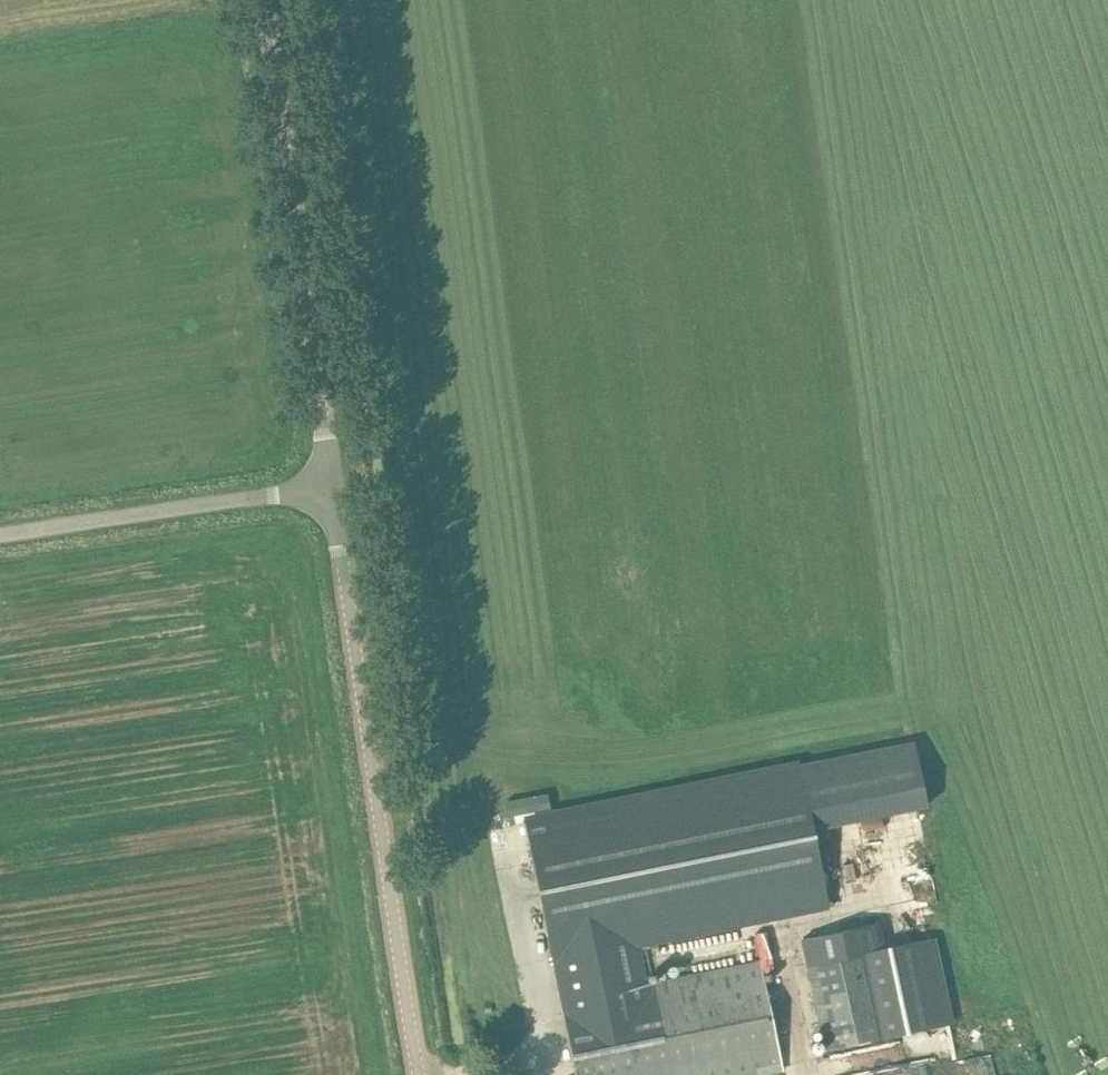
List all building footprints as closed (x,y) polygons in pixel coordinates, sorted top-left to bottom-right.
[(914,743),(801,766),(813,827),(926,804),(914,743)] [(539,819),(524,822),(527,838),(552,958),(554,958),(561,991),(563,1001),(645,983),(638,951),(652,949),(650,939),(828,902),(813,827),(801,766),(539,819)] [(505,801),(508,817),(550,808),(547,793),(505,801)] [(878,923),(802,938),(825,1049),(949,1024),(930,938),(884,947),(878,923)] [(562,1011),(576,1074),(757,1074),(783,1070),(779,1048),(768,995),(767,992),(765,982),(764,976),(761,958),(645,983),(563,1001),(565,1010),(562,1011)] [(773,981),(765,982),(767,992),(775,990),(773,981)] [(993,1057),(885,1073),(885,1074),(996,1074),(993,1057)]
